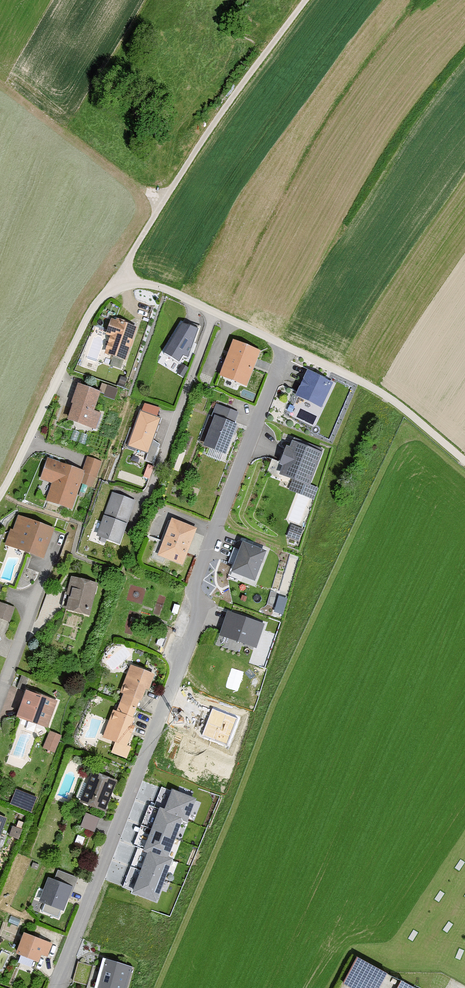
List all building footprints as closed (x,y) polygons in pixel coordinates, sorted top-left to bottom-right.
[(134,328),(108,319),(103,332),(109,334),(102,352),(124,359),(134,328)] [(178,322),(160,351),(176,360),(180,353),(187,356),(194,328),(178,322)] [(258,350),(229,339),(216,374),(245,385),(258,350)] [(332,380),(303,369),(293,395),(322,406),(332,380)] [(99,390),(75,383),(64,418),(96,428),(101,412),(93,409),(99,390)] [(115,397),(119,387),(109,383),(105,394),(115,397)] [(151,445),(160,418),(142,412),(130,447),(148,453),(145,461),(153,464),(158,448),(151,445)] [(234,424),(211,415),(200,445),(223,453),(234,424)] [(321,452),(290,441),(287,451),(282,449),(278,455),(277,463),(280,464),(276,473),(308,485),(321,452)] [(90,455),(85,469),(98,474),(103,460),(90,455)] [(85,469),(46,456),(39,477),(50,481),(45,499),(73,508),(85,469)] [(113,495),(98,535),(118,542),(132,502),(113,495)] [(53,527),(15,513),(4,543),(42,557),(53,527)] [(196,527),(169,516),(155,553),(182,563),(196,527)] [(265,554),(243,546),(233,574),(254,582),(265,554)] [(98,583),(70,576),(62,607),(90,614),(98,583)] [(276,609),(278,593),(269,592),(267,608),(276,609)] [(285,613),(289,596),(280,594),(276,611),(285,613)] [(9,619),(13,606),(0,602),(0,616),(9,619)] [(262,627),(228,615),(222,636),(255,647),(262,627)] [(155,672),(130,663),(103,735),(115,740),(111,751),(125,756),(155,672)] [(56,699),(22,688),(13,715),(47,726),(56,699)] [(237,718),(212,708),(202,735),(227,744),(237,718)] [(62,734),(49,729),(43,746),(56,750),(62,734)] [(116,779),(90,769),(78,800),(104,810),(116,779)] [(32,810),(38,795),(18,788),(13,803),(32,810)] [(196,799),(172,790),(164,811),(183,818),(188,820),(196,799)] [(168,859),(183,818),(164,811),(160,810),(145,850),(148,852),(168,859)] [(105,817),(85,811),(81,824),(101,830),(105,817)] [(168,859),(148,852),(132,893),(156,902),(172,861),(168,859)] [(70,885),(44,876),(36,900),(62,909),(70,885)] [(51,941),(20,930),(11,953),(34,961),(38,951),(46,954),(51,941)] [(348,980),(362,987),(368,976),(372,978),(379,965),(362,955),(348,980)] [(81,982),(87,961),(79,959),(73,979),(81,982)] [(106,960),(98,987),(127,987),(132,967),(106,960)] [(399,979),(394,987),(415,987),(399,979)]
